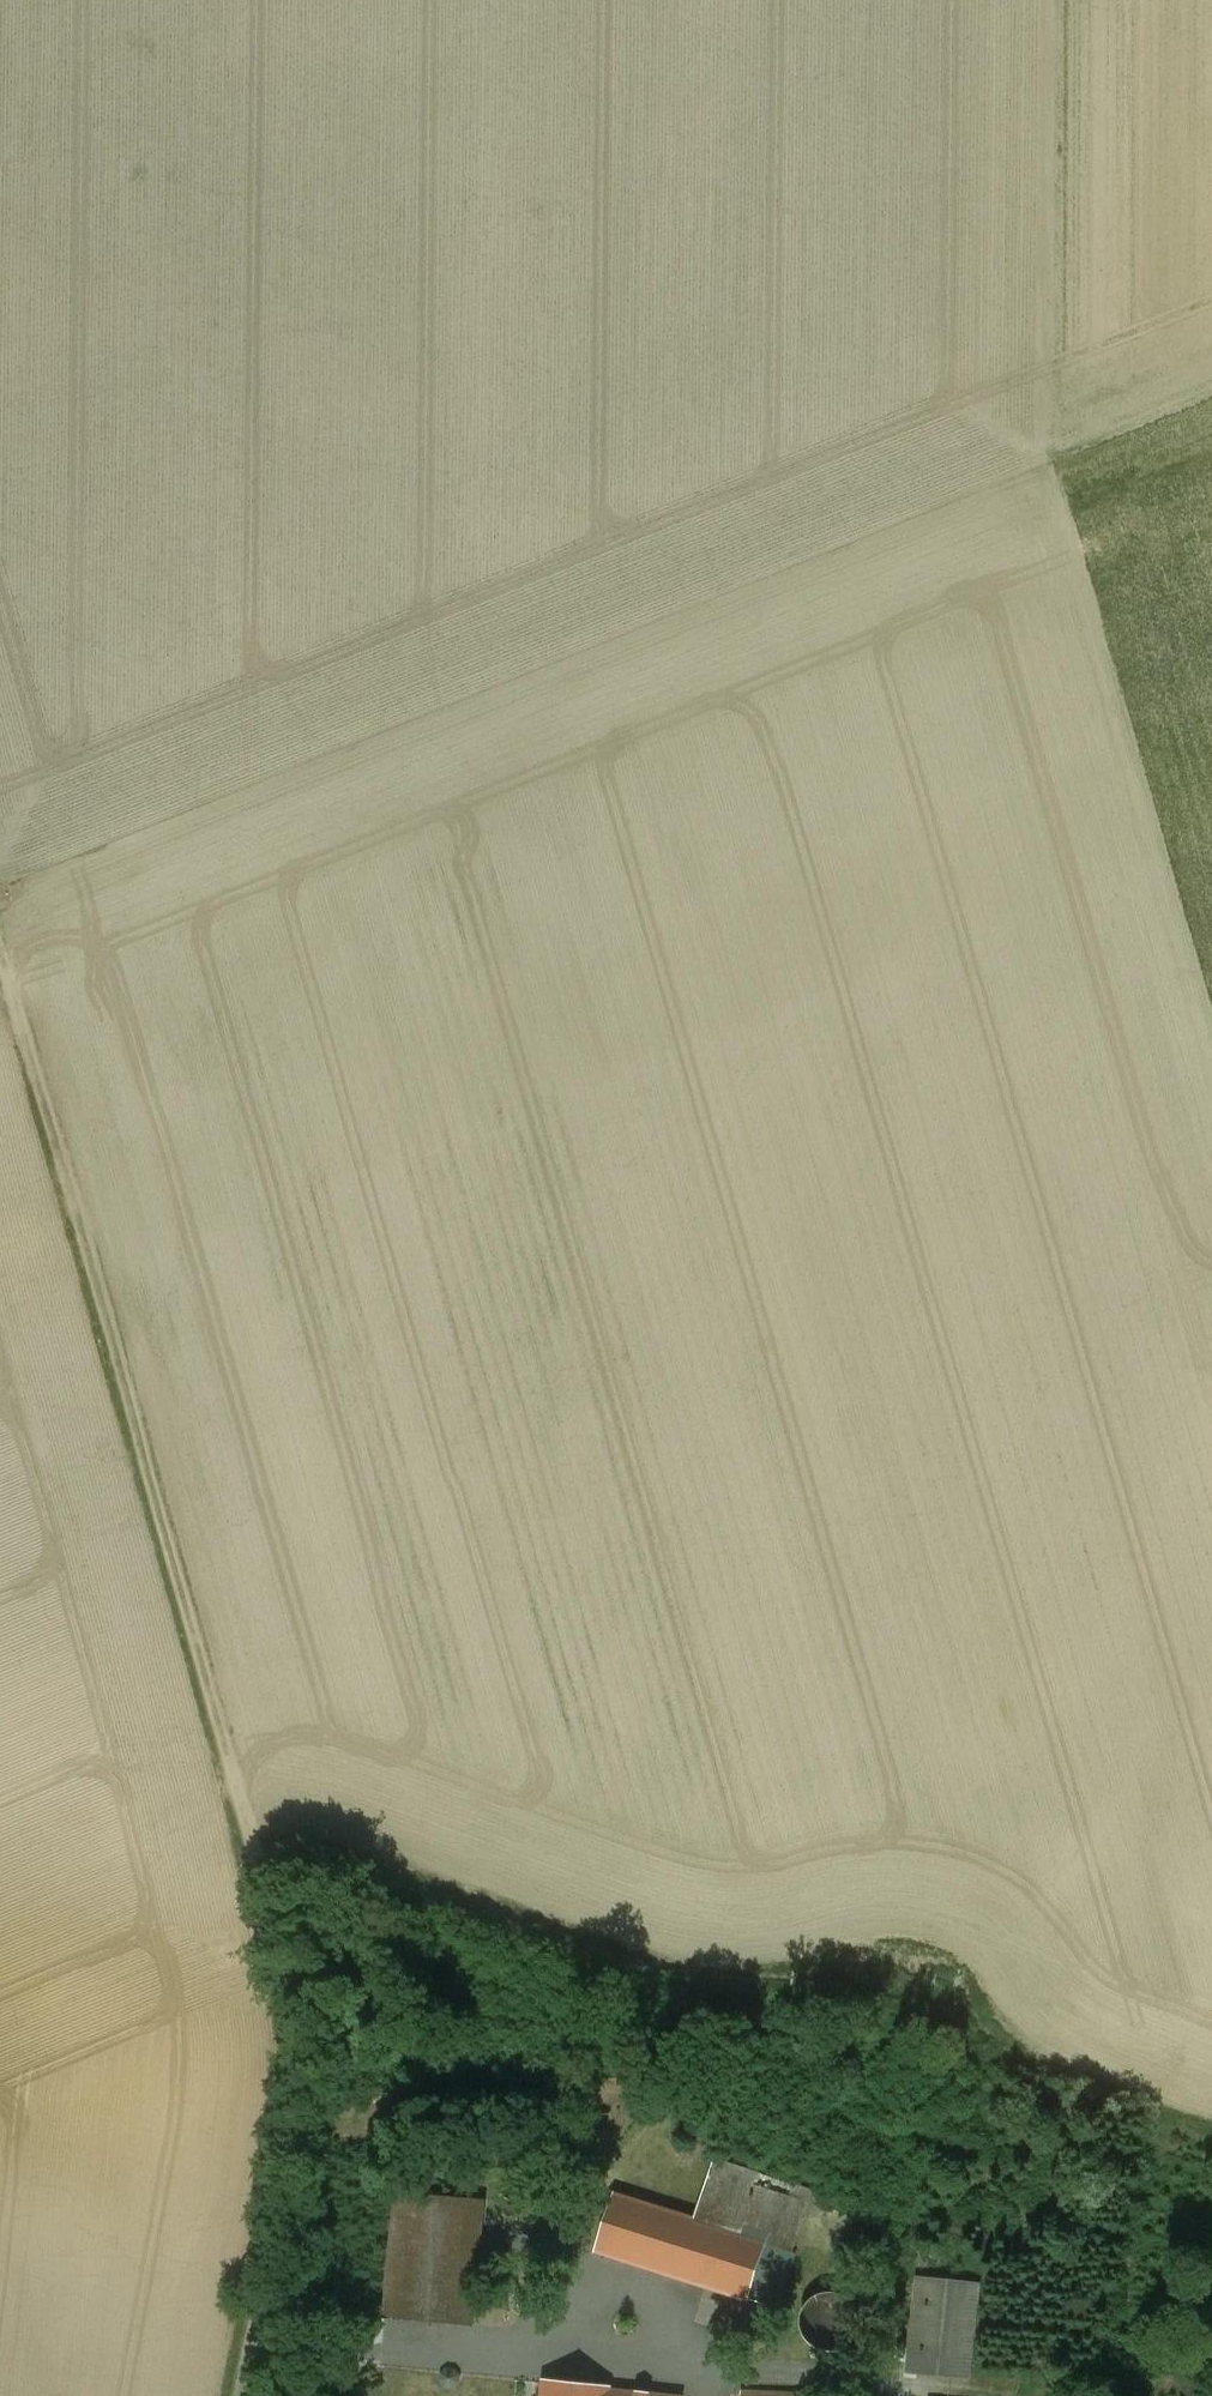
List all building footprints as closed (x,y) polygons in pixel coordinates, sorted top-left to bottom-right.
[(709,2174),(693,2220),(614,2195),(596,2251),(775,2307),(793,2252),(788,2250),(807,2189),(757,2174),(754,2188),(709,2174)] [(460,2198),(395,2192),(384,2317),(449,2323),(452,2294),(451,2294),(460,2198)] [(977,2284),(918,2278),(908,2372),(967,2378),(977,2284)] [(856,2332),(858,2321),(856,2310),(849,2301),(840,2295),(829,2293),(818,2295),(808,2302),(802,2311),(800,2322),(803,2333),(809,2342),(819,2349),(830,2350),(841,2348),(850,2342),(856,2332)] [(543,2382),(542,2395),(606,2395),(607,2389),(543,2382)]
